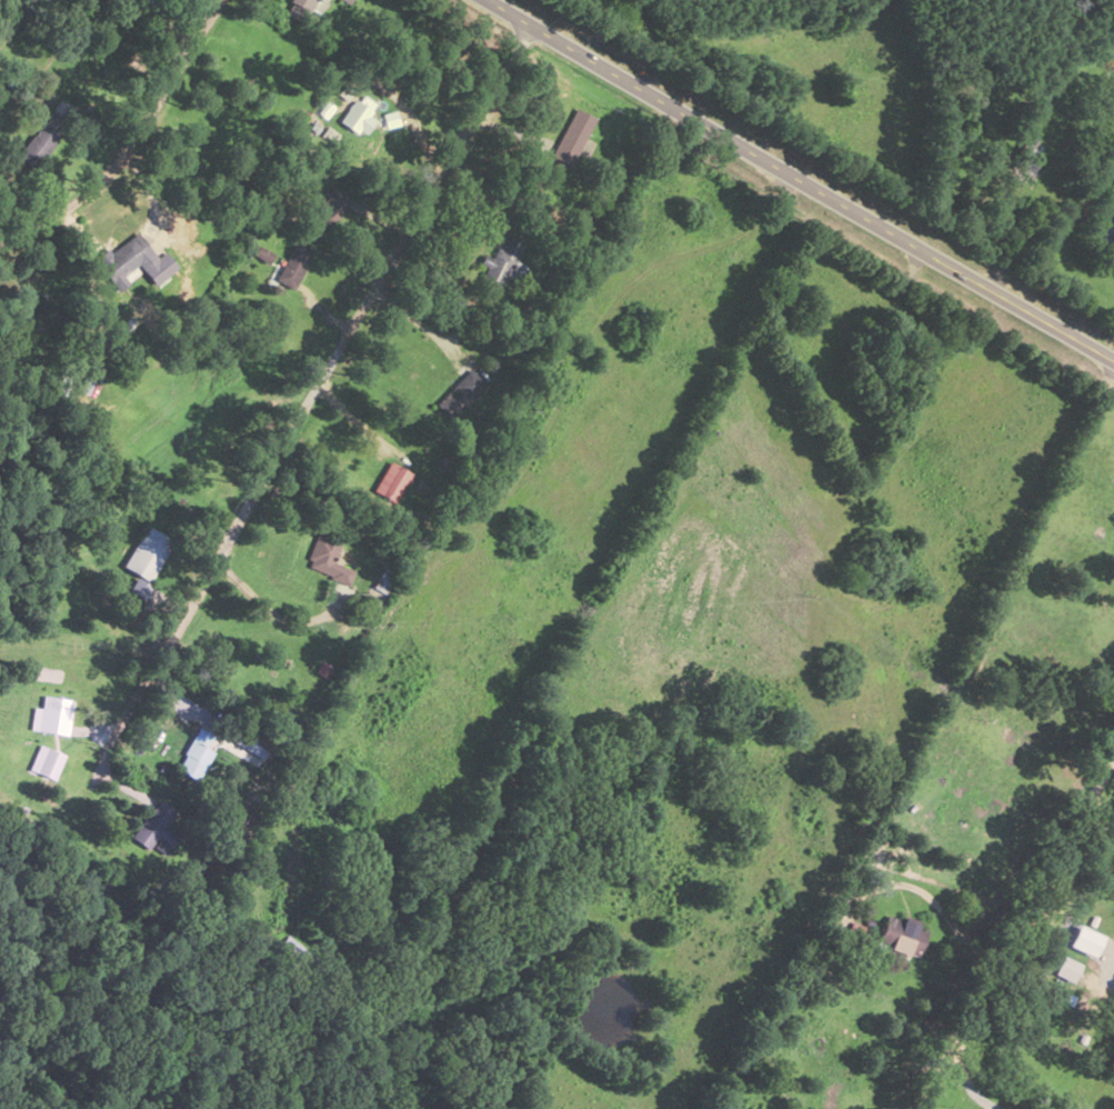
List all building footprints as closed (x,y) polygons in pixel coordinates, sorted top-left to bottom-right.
[(302,24),(310,10),(317,13),(324,0),(292,0),(284,14),(302,24)] [(371,110),(351,101),(341,125),(361,133),(371,110)] [(573,108),(549,154),(566,164),(591,118),(573,108)] [(36,167),(68,123),(48,109),(16,153),(36,167)] [(119,291),(130,282),(125,276),(139,265),(144,271),(158,259),(134,230),(95,263),(119,291)] [(524,241),(501,233),(482,288),(499,294),(505,278),(519,283),(526,265),(516,262),(524,241)] [(295,289),(315,250),(297,241),(277,280),(295,289)] [(485,381),(468,367),(438,403),(454,417),(485,381)] [(411,473),(387,461),(373,492),(396,503),(411,473)] [(305,564),(348,586),(356,572),(333,560),(346,534),(325,524),(305,564)] [(174,540),(147,525),(125,567),(151,581),(174,540)] [(31,728),(65,733),(70,699),(41,695),(39,710),(34,709),(31,728)] [(211,734),(194,727),(174,770),(196,780),(210,749),(205,747),(211,734)] [(227,742),(262,758),(269,743),(235,727),(227,742)] [(34,772),(51,780),(63,755),(45,747),(34,772)] [(173,811),(157,798),(128,835),(144,848),(173,811)] [(918,957),(928,927),(886,914),(877,944),(918,957)] [(1053,974),(1072,982),(1081,964),(1062,955),(1053,974)]
